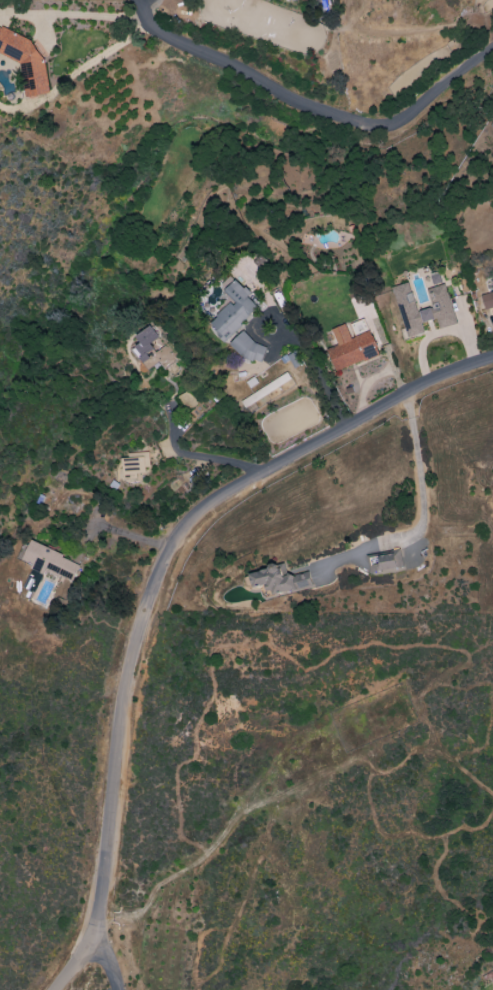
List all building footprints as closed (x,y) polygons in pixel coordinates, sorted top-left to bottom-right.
[(19,60),(26,98),(50,94),(40,44),(0,27),(0,52),(19,60)] [(431,276),(433,285),(442,282),(439,273),(431,276)] [(225,340),(258,308),(247,297),(250,294),(236,279),(224,291),(233,300),(209,323),(225,340)] [(392,287),(406,338),(424,333),(421,323),(436,319),(439,329),(456,324),(445,284),(427,289),(432,308),(417,312),(409,282),(392,287)] [(481,295),(485,309),(492,307),(492,292),(481,295)] [(346,324),(332,329),(337,345),(327,348),(334,371),(378,356),(366,318),(350,324),(354,336),(350,337),(346,324)] [(137,337),(142,343),(133,350),(143,362),(156,351),(150,344),(159,337),(150,326),(137,337)] [(244,329),(231,342),(253,365),(266,352),(244,329)] [(203,407),(184,391),(175,401),(194,418),(203,407)] [(123,480),(139,480),(139,473),(149,473),(148,452),(129,453),(129,458),(122,459),(123,480)] [(31,540),(22,560),(33,565),(32,566),(71,584),(80,564),(31,540)] [(396,569),(395,554),(366,556),(368,572),(396,569)] [(310,587),(306,572),(285,577),(282,565),(249,572),(253,588),(268,584),(270,595),(310,587)]
